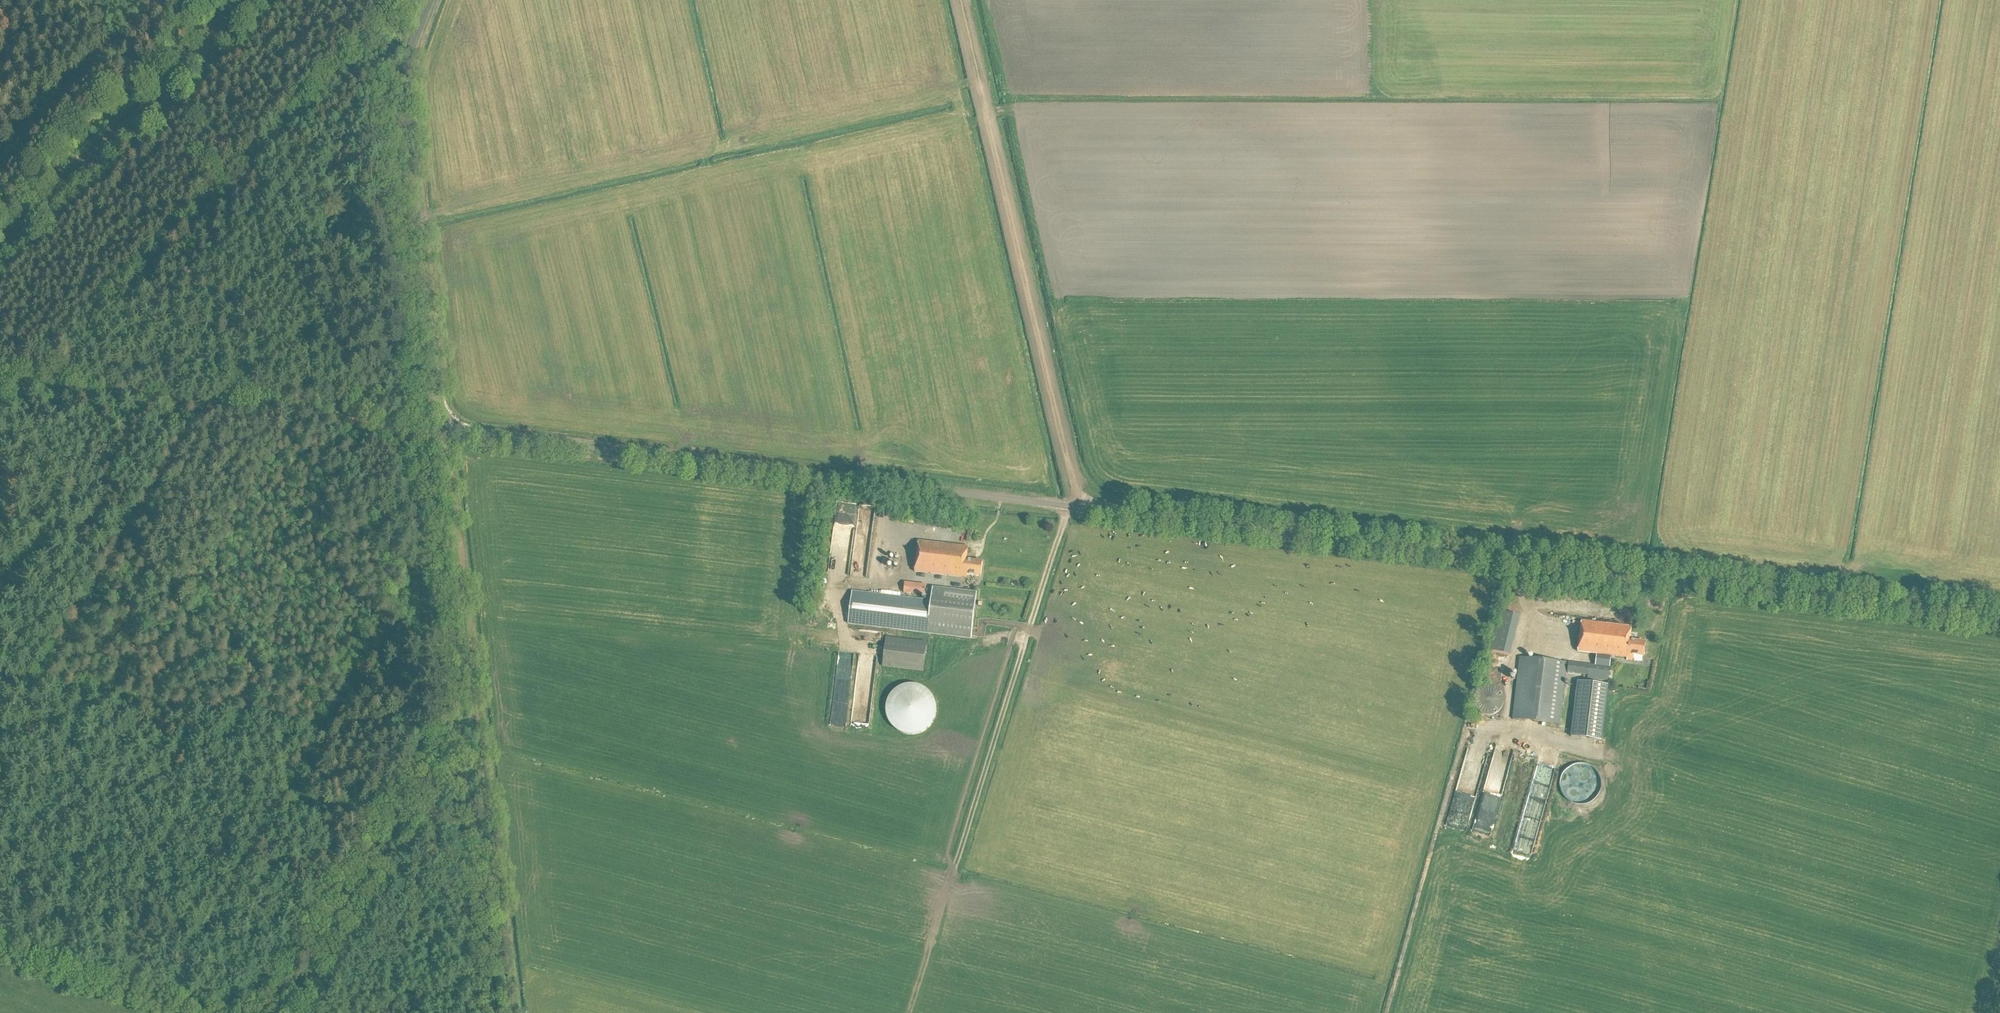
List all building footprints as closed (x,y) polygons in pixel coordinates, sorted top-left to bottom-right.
[(836,529),(857,530),(858,502),(837,502),(836,529)] [(859,519),(874,521),(877,506),(862,504),(859,519)] [(967,576),(981,577),(983,562),(967,560),(968,550),(968,547),(918,541),(914,572),(967,578),(967,576)] [(924,595),(926,585),(905,583),(903,593),(924,595)] [(928,635),(926,643),(886,639),(883,667),(923,673),(928,635),(971,639),(976,594),(932,588),(931,601),(852,592),(848,626),(928,635)] [(1520,617),(1501,613),(1492,652),(1511,657),(1520,617)] [(1593,666),(1568,663),(1567,674),(1588,676),(1587,680),(1606,682),(1609,656),(1627,658),(1626,661),(1634,662),(1634,657),(1644,658),(1646,643),(1629,641),(1631,630),(1631,627),(1582,621),(1578,652),(1595,654),(1593,666)] [(1559,725),(1566,663),(1519,658),(1512,720),(1559,725)] [(1571,737),(1601,740),(1607,686),(1577,682),(1571,737)] [(915,735),(916,735),(918,734),(919,734),(921,734),(922,733),(924,732),(925,731),(926,730),(928,729),(929,728),(930,727),(931,726),(932,724),(933,723),(934,722),(935,720),(935,718),(936,717),(936,715),(936,714),(936,712),(937,711),(937,709),(936,708),(936,706),(936,705),(936,704),(935,702),(935,701),(934,700),(934,699),(933,698),(933,696),(932,695),(931,694),(930,693),(929,692),(928,691),(927,690),(925,689),(924,688),(922,687),(921,687),(919,686),(918,686),(916,685),(915,685),(913,685),(911,685),(909,685),(908,685),(906,685),(905,686),(903,686),(902,687),(900,687),(899,688),(898,689),(896,690),(895,690),(894,691),(893,692),(892,693),(891,694),(891,695),(890,696),(889,698),(889,699),(888,700),(887,701),(887,703),(887,704),(886,706),(886,707),(886,709),(886,711),(886,712),(886,714),(887,715),(887,717),(888,719),(888,720),(889,722),(890,723),(891,725),(892,726),(893,727),(894,728),(895,729),(896,730),(898,731),(899,732),(900,733),(902,733),(903,734),(904,734),(906,735),(907,735),(908,735),(909,735),(911,735),(912,735),(913,735),(915,735)] [(1473,700),(1472,702),(1473,704),(1473,706),(1474,708),(1475,710),(1476,712),(1478,713),(1479,714),(1481,715),(1483,716),(1485,717),(1487,717),(1490,717),(1492,716),(1494,715),(1495,714),(1497,713),(1499,712),(1500,710),(1501,708),(1502,706),(1502,704),(1502,702),(1502,700),(1502,698),(1501,696),(1500,694),(1499,692),(1497,690),(1495,689),(1494,688),(1492,687),(1490,687),(1487,687),(1485,687),(1483,687),(1481,688),(1479,689),(1478,690),(1476,692),(1475,694),(1474,696),(1473,698),(1473,700)] [(835,693),(832,724),(847,725),(851,694),(835,693)] [(1486,784),(1475,831),(1492,835),(1504,788),(1486,784)] [(1446,841),(1461,846),(1470,814),(1452,808),(1447,826),(1450,826),(1446,841)]
